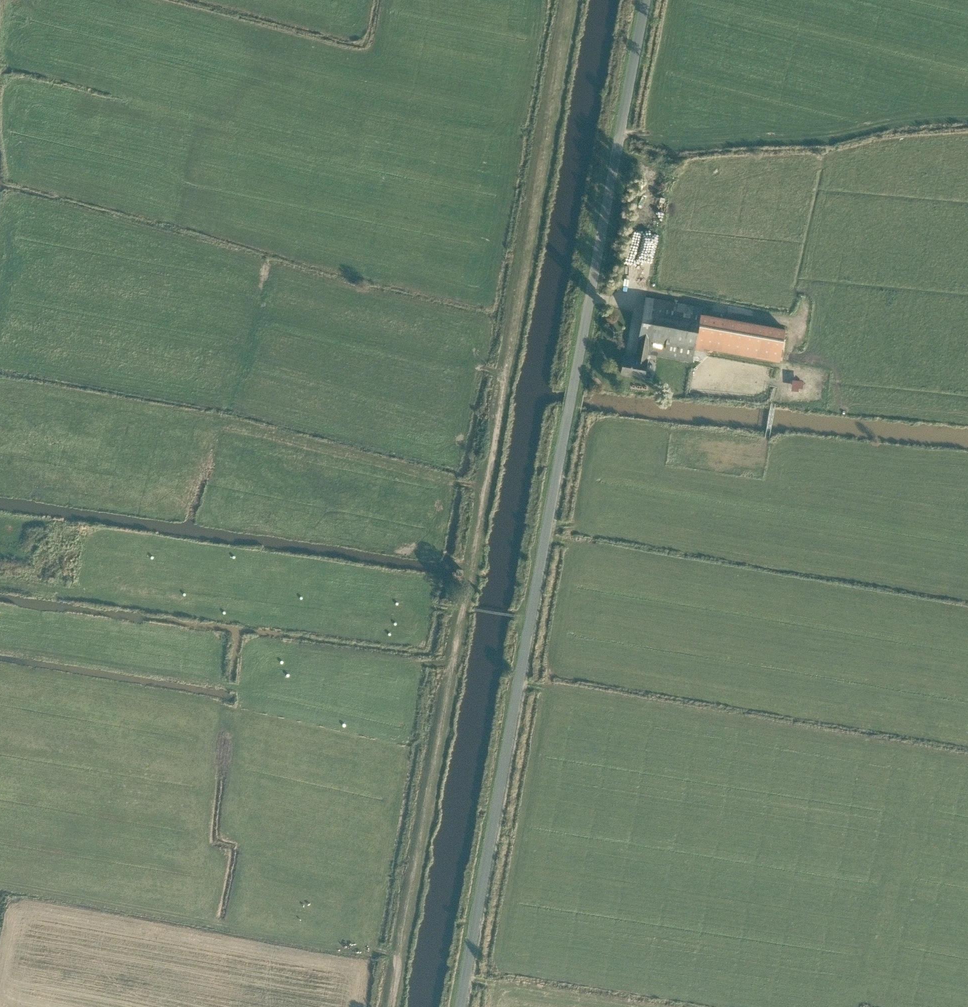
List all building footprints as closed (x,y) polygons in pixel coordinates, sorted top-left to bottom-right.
[(636,353),(624,352),(621,372),(645,376),(649,357),(647,357),(647,353),(692,360),(694,348),(703,350),(703,347),(780,359),(785,327),(700,313),(701,307),(645,297),(636,353)]
